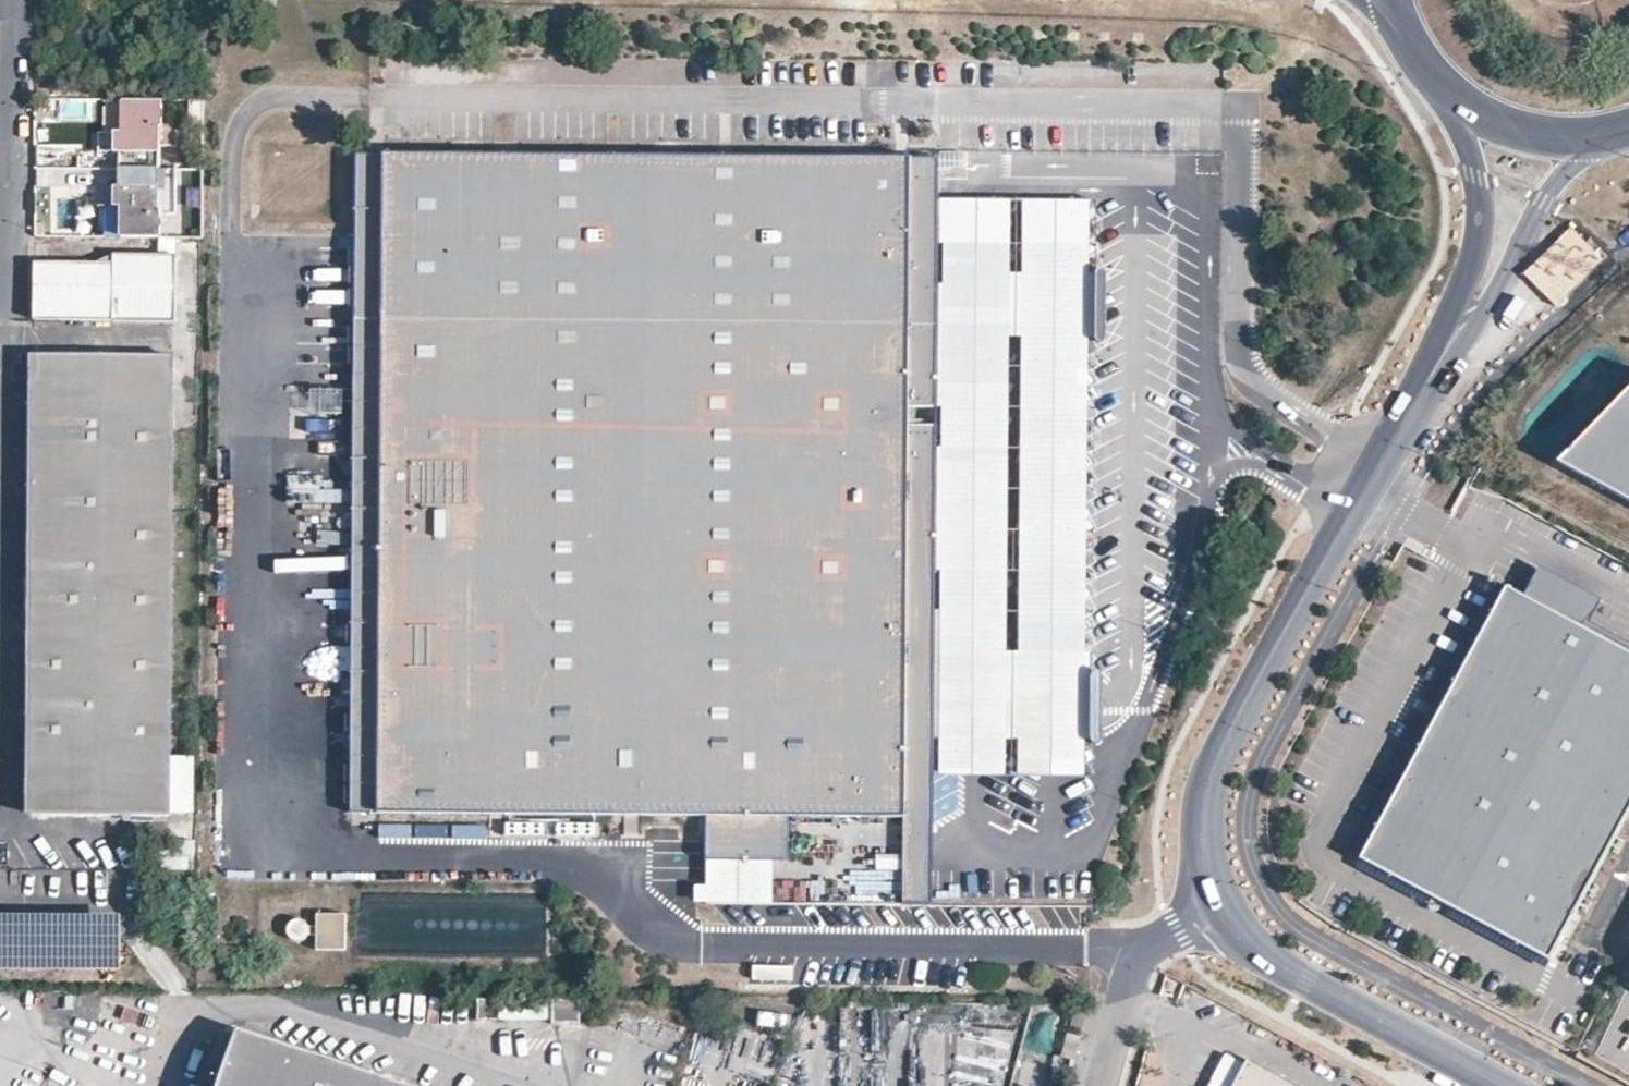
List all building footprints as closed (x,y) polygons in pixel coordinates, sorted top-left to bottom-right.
[(161,117),(161,95),(121,95),(121,125),(114,126),(114,142),(159,143),(159,137),(176,137),(176,117),(161,117)] [(159,143),(114,142),(114,160),(120,160),(159,160),(159,143)] [(941,153),(357,148),(356,314),(383,314),(378,809),(707,812),(775,812),(905,814),(906,729),(935,729),(937,673),(908,673),(911,428),(939,428),(939,374),(911,374),(912,319),(940,320),(941,198),(941,153)] [(159,160),(120,160),(114,160),(114,179),(159,179),(159,160)] [(159,179),(114,179),(113,198),(120,198),(120,228),(136,228),(159,229),(160,206),(174,205),(175,187),(159,187),(159,179)] [(935,729),(935,773),(970,773),(1008,773),(1013,198),(968,198),(941,198),(940,320),(939,374),(939,428),(937,673),(935,729)] [(1028,198),(1022,774),(1051,774),(1095,775),(1095,743),(1095,703),(1096,670),(1098,442),(1099,369),(1099,199),(1054,198),(1028,198)] [(173,318),(174,257),(115,256),(115,262),(114,318),(173,318)] [(114,318),(115,262),(36,263),(35,316),(114,318)] [(351,809),(378,809),(383,314),(356,314),(351,809)] [(940,320),(912,319),(911,374),(939,374),(940,320)] [(98,779),(98,809),(169,809),(174,349),(31,348),(27,778),(98,779)] [(1099,369),(1098,442),(1107,442),(1108,369),(1099,369)] [(1558,463),(1628,502),(1628,388),(1558,463)] [(937,673),(939,428),(911,428),(908,673),(937,673)] [(1585,629),(1601,599),(1539,566),(1523,596),(1585,629)] [(1628,812),(1628,653),(1585,629),(1523,596),(1507,587),(1452,690),(1425,740),(1361,858),(1550,959),(1628,812)] [(1095,703),(1095,743),(1106,743),(1106,705),(1106,670),(1096,670),(1095,703)] [(1419,737),(1425,740),(1452,690),(1446,687),(1419,737)] [(905,814),(905,854),(905,868),(905,902),(934,902),(934,894),(935,773),(935,729),(906,729),(905,814)] [(26,809),(98,809),(98,779),(27,778),(26,809)] [(774,855),(775,812),(707,812),(707,834),(707,855),(774,855)] [(905,868),(905,854),(877,854),(877,868),(905,868)] [(345,946),(345,912),(315,911),(314,945),(345,946)] [(552,999),(477,999),(477,1020),(552,1020),(552,999)] [(581,1000),(552,999),(552,1020),(552,1024),(581,1024),(581,1000)] [(320,1054),(239,1027),(229,1054),(218,1085),(418,1085),(320,1054)] [(1227,1055),(1211,1085),(1234,1085),(1246,1065),(1227,1055)] [(1248,1061),(1246,1065),(1234,1085),(1294,1085),(1248,1061)]
